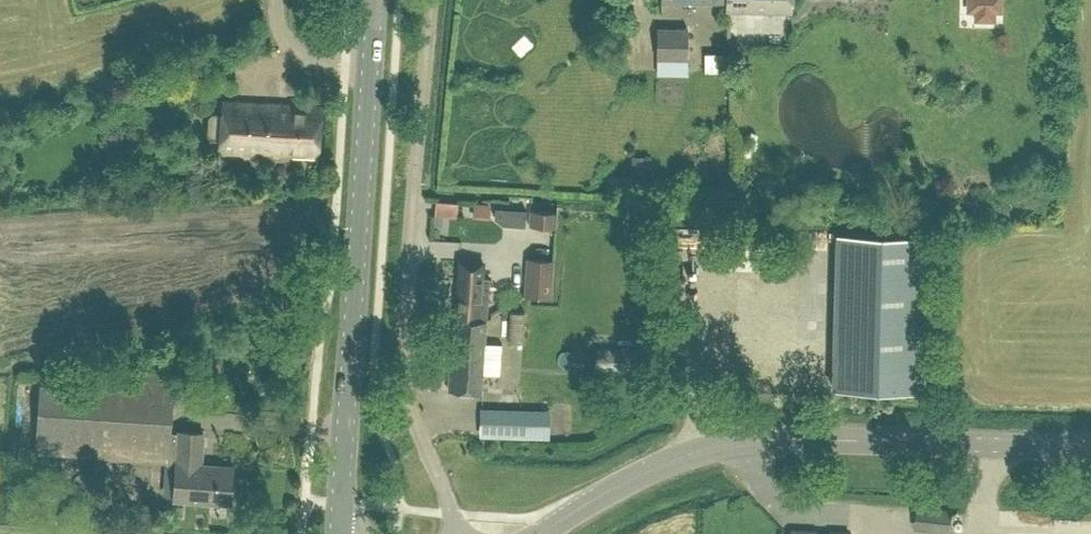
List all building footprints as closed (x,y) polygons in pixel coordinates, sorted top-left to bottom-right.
[(726,1),(725,1),(725,10),(791,11),(792,0),(726,0),(726,1)] [(658,53),(689,53),(689,26),(658,26),(658,53)] [(722,66),(720,49),(708,50),(709,68),(722,66)] [(278,152),(320,154),(323,107),(223,101),(222,112),(213,112),(208,116),(207,133),(211,138),(220,139),(219,151),(278,155),(278,152)] [(457,216),(458,201),(436,199),(433,237),(440,238),(442,215),(457,216)] [(476,213),(491,214),(492,204),(477,202),(476,213)] [(526,209),(496,206),(495,216),(503,223),(525,224),(526,209)] [(558,210),(529,209),(529,225),(557,226),(558,210)] [(920,389),(924,237),(837,234),(833,387),(920,389)] [(526,256),(524,294),(551,297),(554,259),(526,256)] [(461,260),(457,316),(486,318),(489,277),(482,277),(484,261),(461,260)] [(481,392),(486,318),(457,316),(455,352),(448,351),(445,389),(481,392)] [(502,368),(503,337),(485,337),(484,367),(502,368)] [(631,371),(632,350),(611,349),(610,370),(631,371)] [(180,432),(170,432),(173,393),(170,393),(172,373),(94,368),(93,387),(41,383),(36,452),(176,462),(174,499),(232,503),(234,465),(198,463),(198,451),(204,451),(205,431),(180,430),(180,432)] [(506,409),(505,435),(526,436),(527,410),(506,409)] [(539,413),(540,432),(551,432),(550,412),(539,413)] [(924,506),(922,529),(948,532),(951,510),(924,506)]
